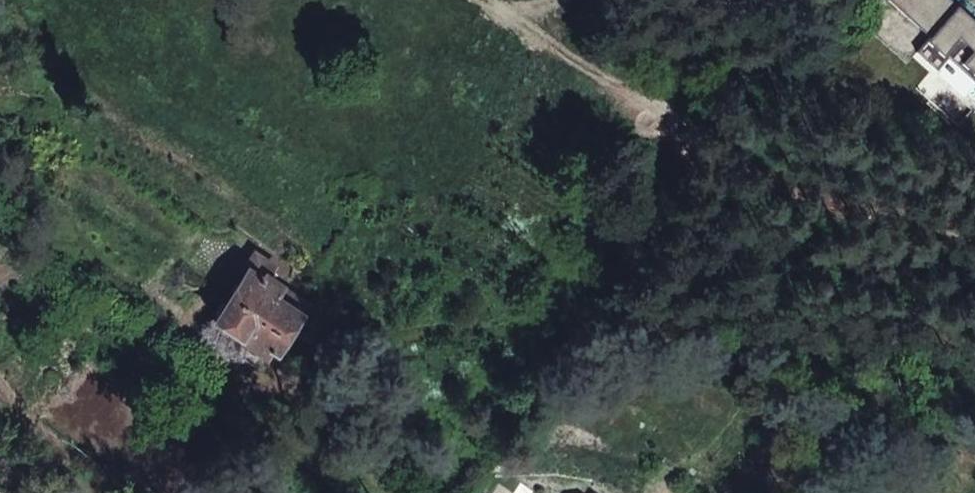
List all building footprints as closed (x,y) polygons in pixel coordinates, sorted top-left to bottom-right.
[(309,305),(267,277),(275,266),(255,253),(244,270),(247,272),(226,303),(215,320),(266,354),(272,358),(301,316),(309,305)] [(266,354),(215,320),(207,332),(258,366),(266,354)]
